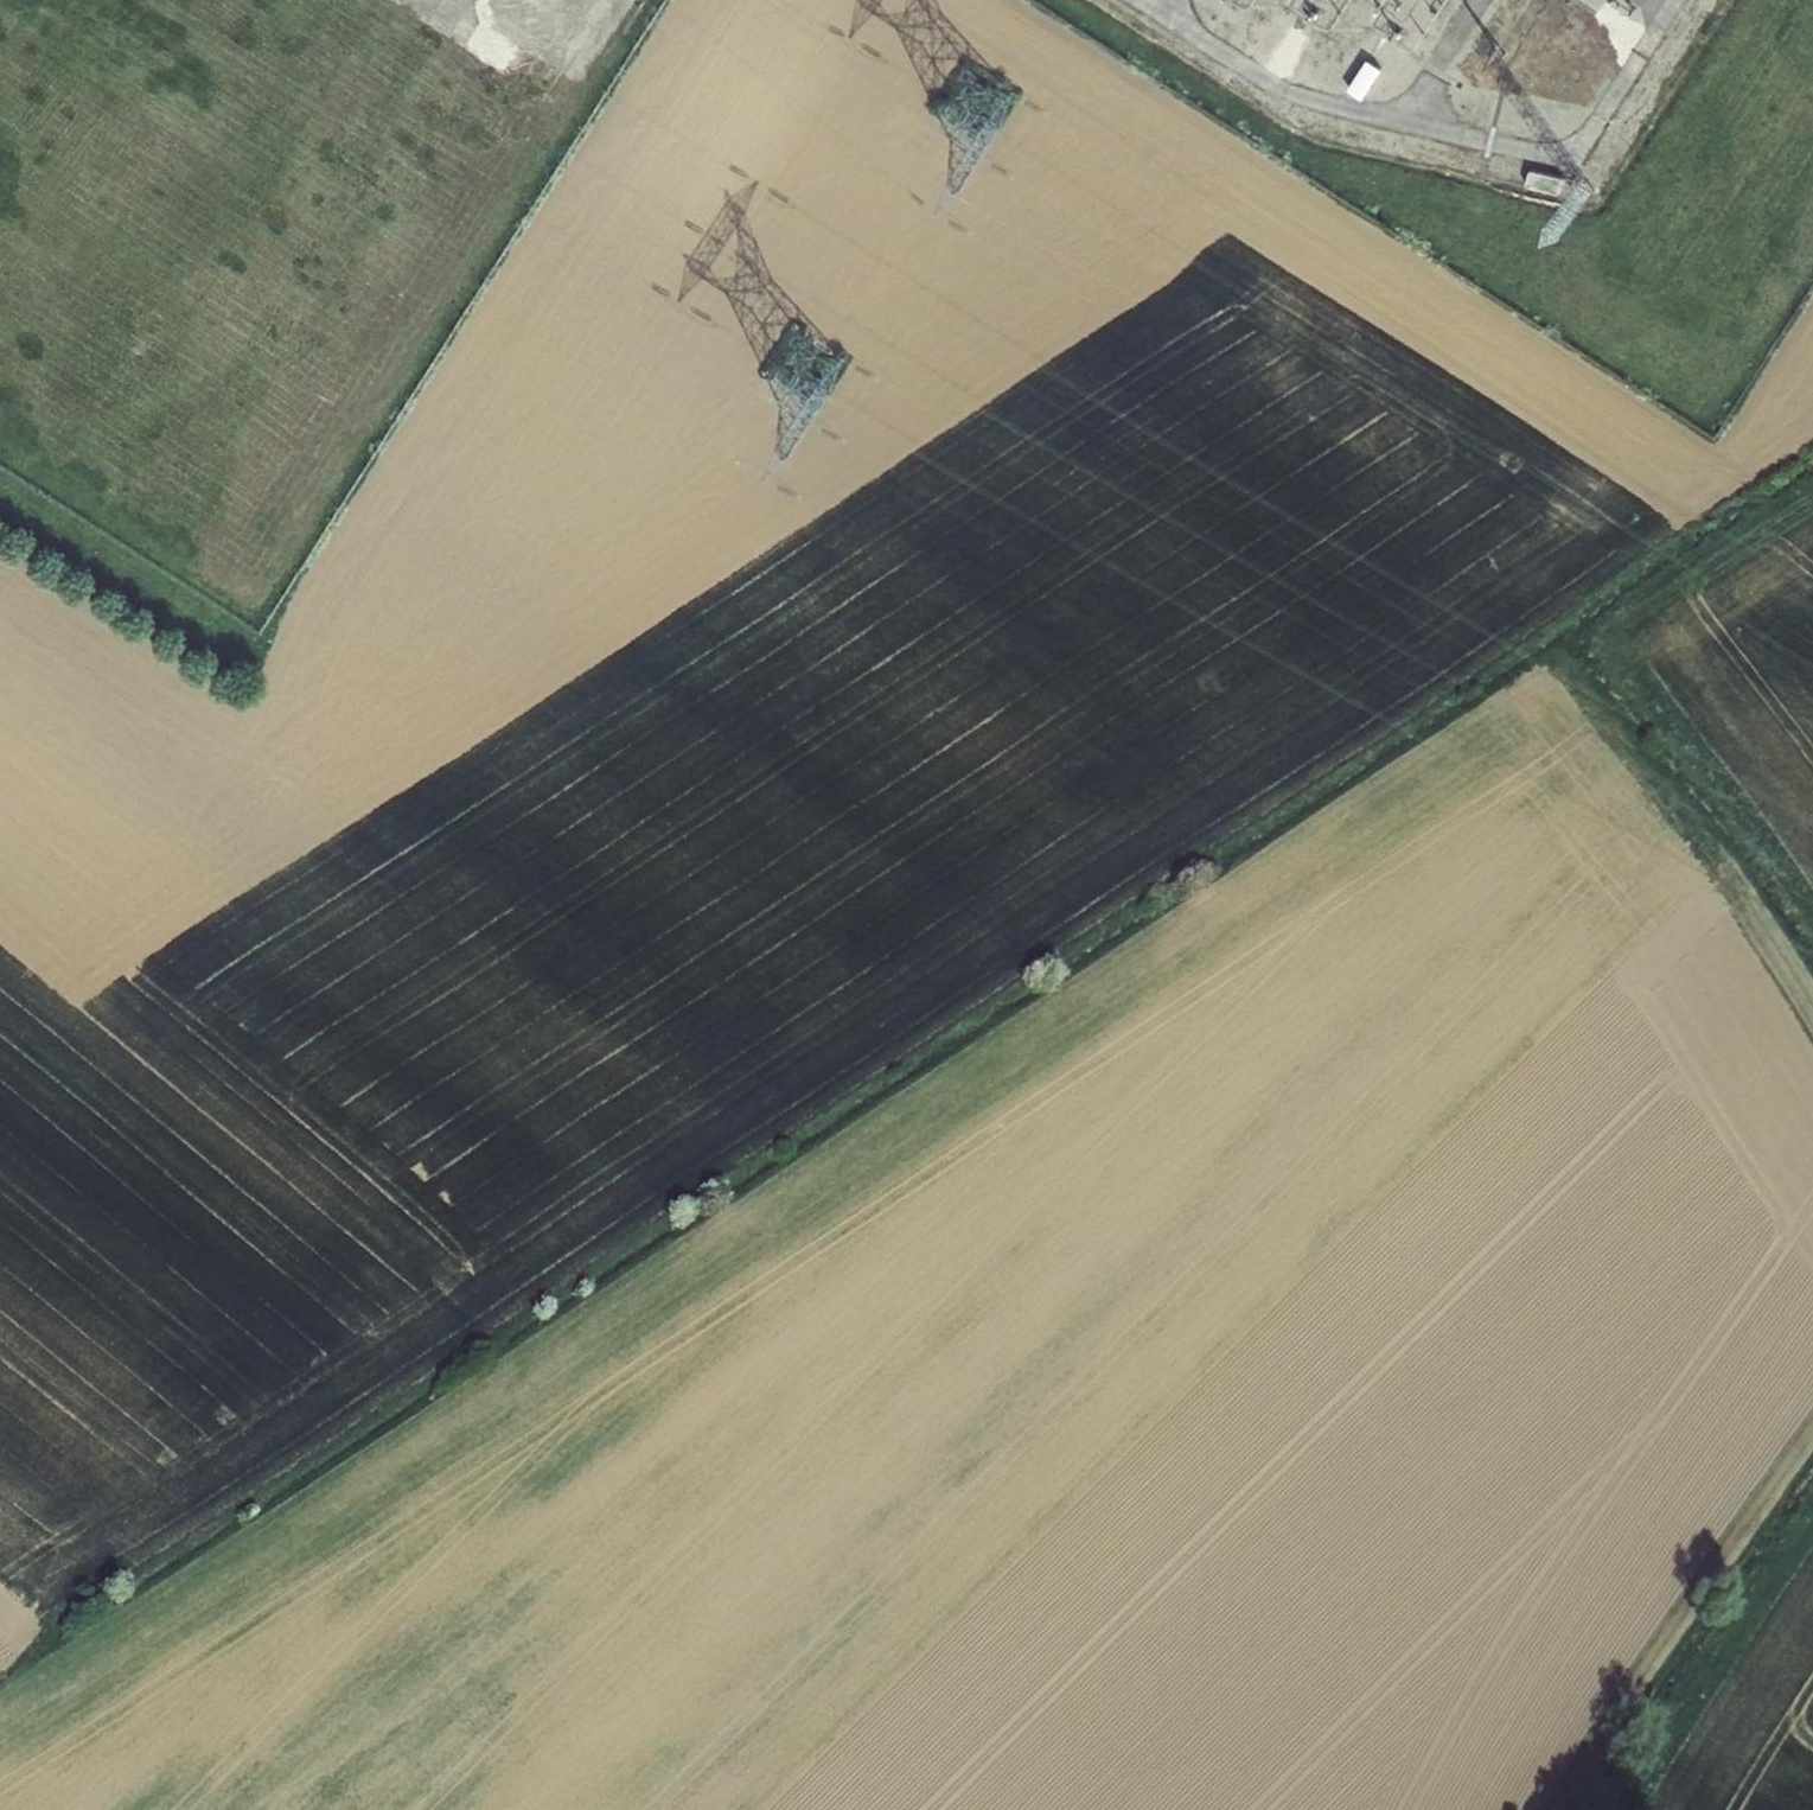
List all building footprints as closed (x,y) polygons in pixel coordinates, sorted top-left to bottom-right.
[(1641,31),(1605,9),(1596,21),(1631,43),(1641,31)] [(518,45),(477,21),(464,42),(505,67),(518,45)] [(1300,44),(1285,36),(1266,68),(1280,76),(1300,44)] [(1380,71),(1366,62),(1349,89),(1363,97),(1380,71)] [(1564,182),(1526,171),(1521,188),(1559,200),(1564,182)]
